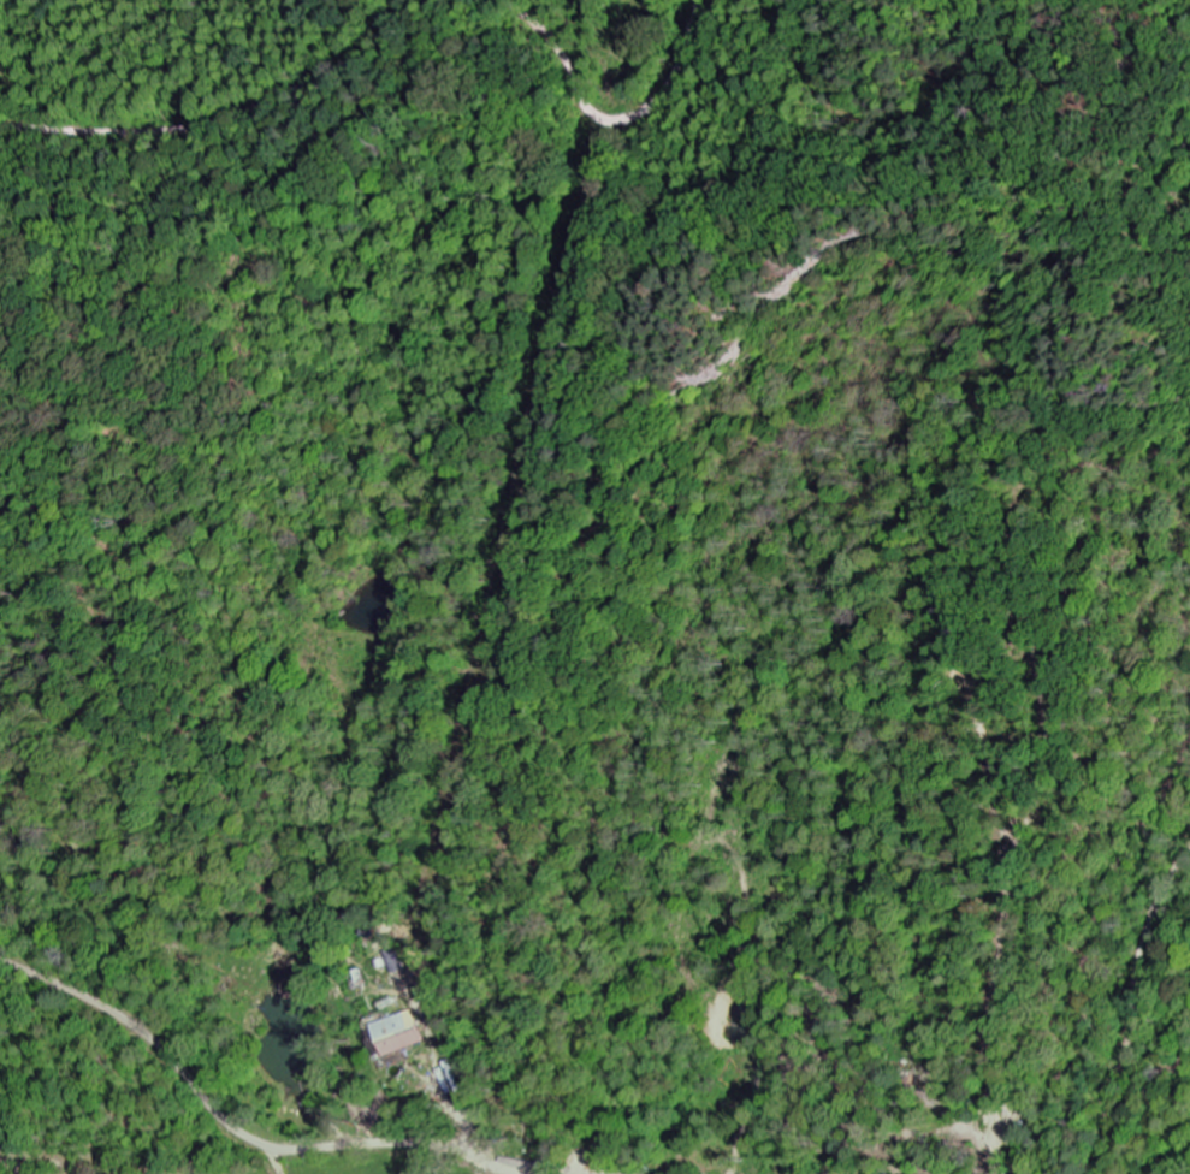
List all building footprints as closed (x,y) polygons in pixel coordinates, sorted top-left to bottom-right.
[(428,1041),(415,1008),(375,1025),(389,1057),(428,1041)]
